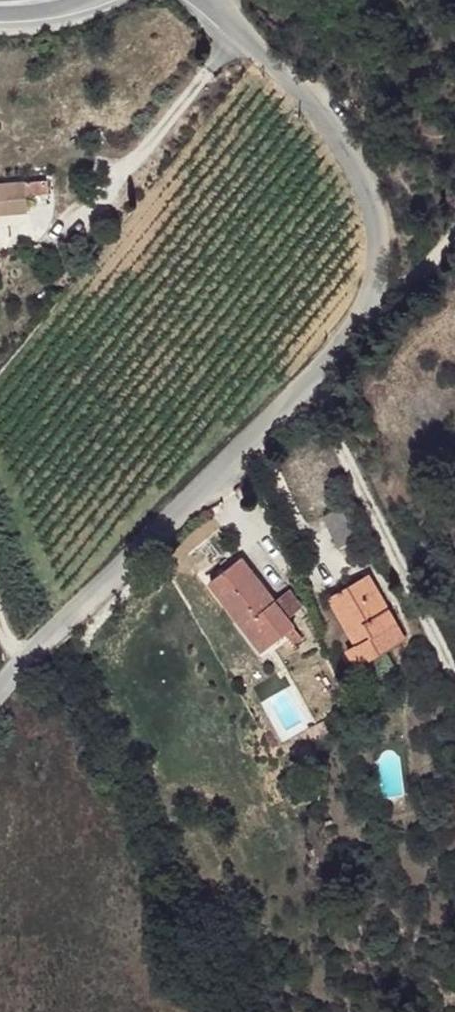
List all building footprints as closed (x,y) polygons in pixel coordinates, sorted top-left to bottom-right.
[(55,171),(30,173),(33,185),(56,183),(55,171)] [(0,175),(0,193),(12,192),(12,204),(33,202),(33,185),(30,173),(0,175)] [(2,204),(12,204),(12,192),(0,193),(0,197),(2,204)] [(351,501),(324,514),(337,542),(363,528),(351,501)] [(242,556),(211,579),(255,634),(265,628),(275,637),(295,622),(288,613),(275,596),(271,598),(258,583),(262,581),(242,556)] [(364,571),(329,594),(356,639),(348,646),(358,662),(405,634),(364,571)] [(262,581),(258,583),(271,598),(275,596),(262,581)] [(288,586),(275,596),(288,613),(300,603),(288,586)] [(265,628),(255,634),(264,646),(275,637),(265,628)]
